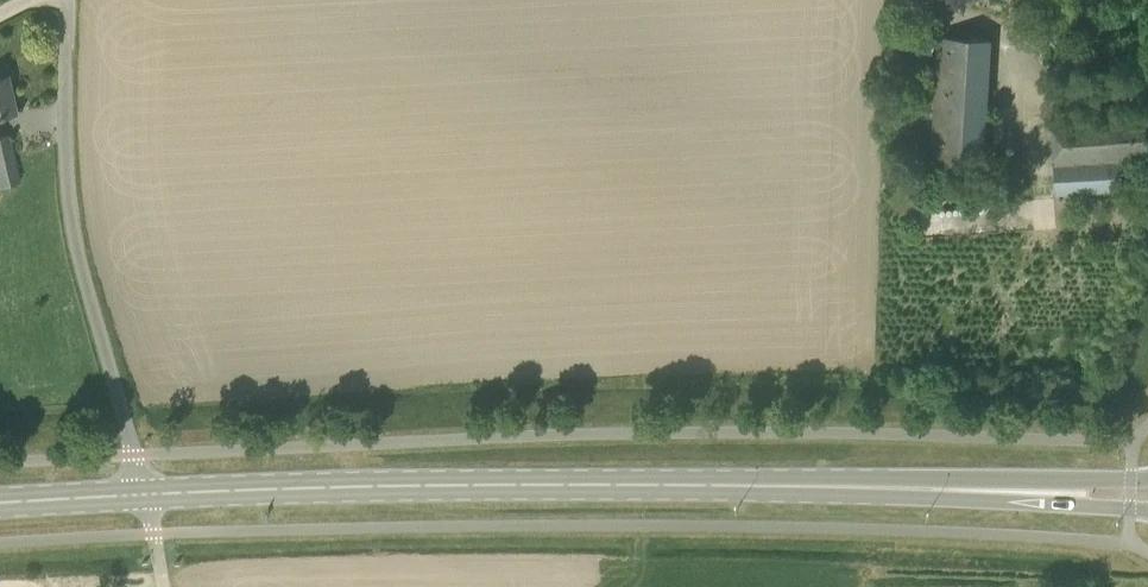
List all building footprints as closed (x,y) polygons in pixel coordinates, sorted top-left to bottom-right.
[(938,34),(931,157),(984,163),(991,39),(938,34)] [(14,110),(7,77),(0,78),(0,113),(14,110)] [(1122,108),(1051,114),(1056,192),(1121,187),(1120,166),(1126,165),(1126,160),(1147,158),(1147,151),(1145,113),(1123,114),(1122,108)] [(21,181),(9,133),(0,135),(0,186),(21,181)]
